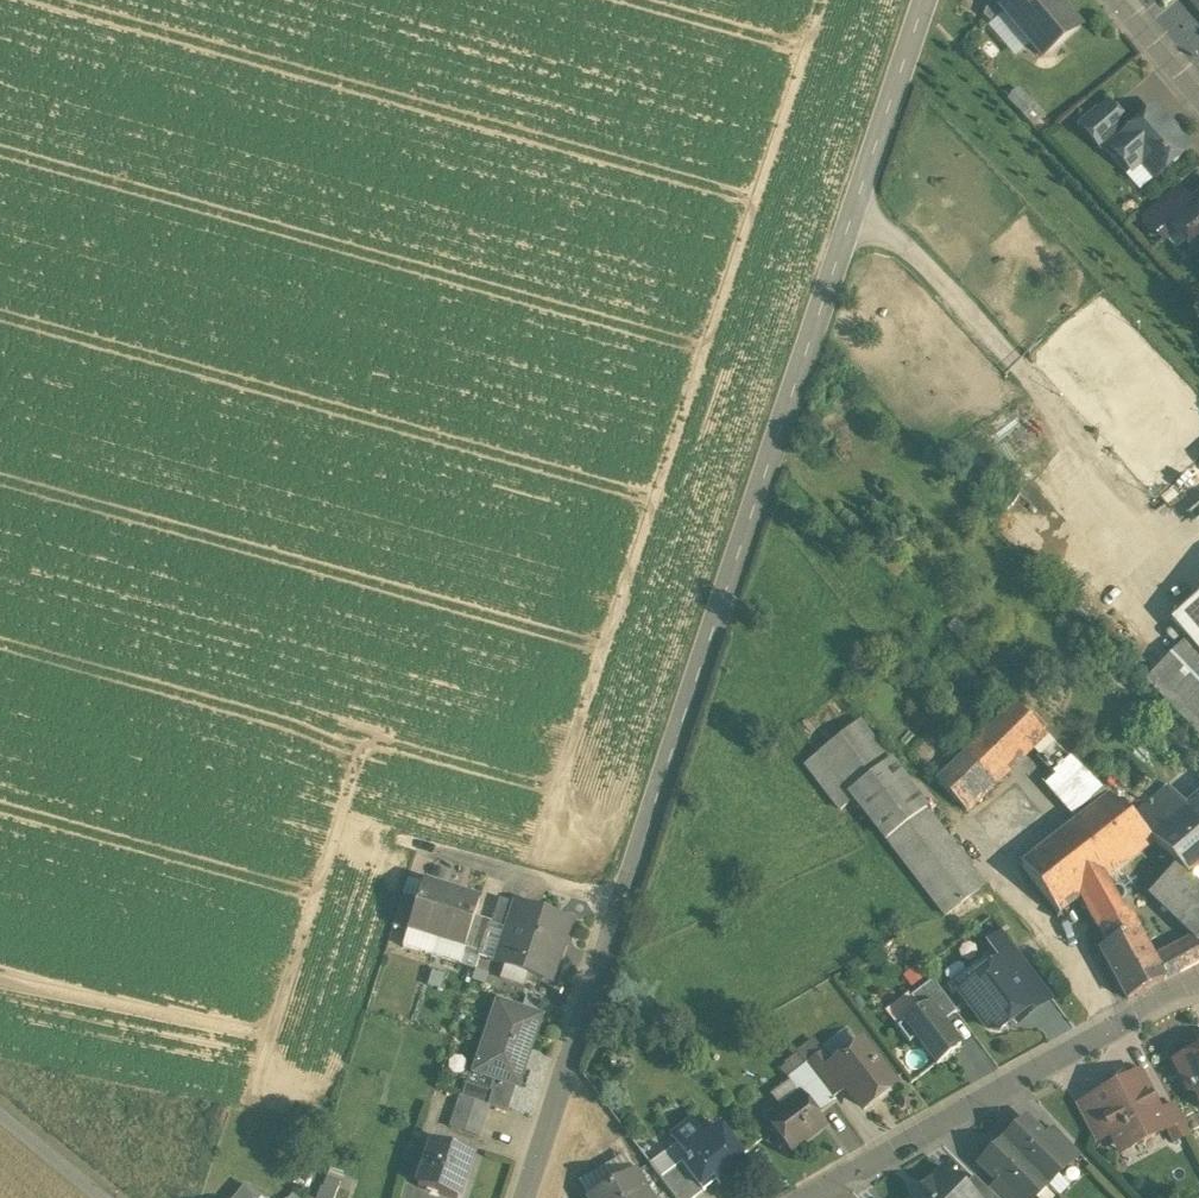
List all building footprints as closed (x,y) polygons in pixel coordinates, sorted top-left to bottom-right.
[(983,17),(991,25),(1004,14),(1003,13),(1018,0),(990,0),(983,17)] [(1055,0),(1018,0),(1003,13),(1004,14),(1041,57),(1077,26),(1055,0)] [(1198,13),(1198,0),(1188,0),(1198,13)] [(1107,105),(1081,127),(1101,151),(1127,129),(1107,105)] [(1154,113),(1110,150),(1130,173),(1141,164),(1155,181),(1188,153),(1154,113)] [(1177,192),(1144,220),(1163,242),(1180,227),(1174,220),(1189,207),(1177,192)] [(1174,220),(1180,227),(1190,239),(1198,241),(1198,242),(1198,199),(1189,207),(1174,220)] [(1171,622),(1187,641),(1198,655),(1198,598),(1171,622)] [(1187,641),(1183,644),(1198,661),(1198,655),(1187,641)] [(1182,644),(1145,681),(1198,736),(1198,661),(1183,644),(1182,644)] [(1053,742),(1017,705),(953,767),(981,796),(1030,749),(1038,757),(1053,742)] [(985,886),(862,722),(803,766),(837,811),(854,799),(943,917),(985,886)] [(1053,742),(1038,757),(1056,775),(1071,761),(1054,743),(1053,743),(1053,742)] [(1109,798),(1071,761),(1056,775),(1052,780),(1085,817),(1109,798)] [(953,767),(937,782),(966,811),(981,796),(953,767)] [(1170,790),(1133,822),(1151,840),(1187,809),(1170,790)] [(1133,822),(1109,798),(1085,817),(1078,823),(1114,870),(1151,840),(1133,822)] [(1187,809),(1151,840),(1179,868),(1191,880),(1192,880),(1198,874),(1198,799),(1187,809)] [(1078,823),(1021,866),(1058,913),(1080,896),(1099,881),(1114,870),(1078,823)] [(1179,868),(1168,879),(1167,877),(1152,893),(1198,937),(1198,888),(1191,880),(1179,868)] [(423,885),(409,880),(404,894),(418,899),(423,885)] [(1123,915),(1099,881),(1080,896),(1098,929),(1123,915)] [(451,894),(423,885),(418,899),(408,931),(436,940),(451,894)] [(404,894),(393,926),(408,931),(418,899),(404,894)] [(480,903),(451,894),(436,940),(464,949),(465,949),(475,917),(480,903)] [(516,904),(500,899),(491,922),(491,924),(508,930),(509,927),(508,927),(516,904)] [(571,923),(516,904),(508,927),(509,927),(517,930),(505,966),(552,981),(571,923)] [(1156,966),(1138,932),(1126,913),(1123,915),(1098,929),(1107,945),(1099,949),(1127,1001),(1164,980),(1156,966)] [(491,922),(475,917),(465,949),(481,953),(491,924),(491,922)] [(408,931),(393,926),(388,943),(402,948),(408,931)] [(436,940),(408,931),(402,948),(431,957),(436,940)] [(1037,978),(1003,933),(987,945),(1001,963),(1002,962),(1023,989),(1037,978)] [(464,949),(436,940),(431,957),(459,966),(464,949)] [(1156,966),(1164,980),(1181,971),(1181,972),(1198,962),(1198,942),(1156,966)] [(481,953),(465,949),(464,949),(459,966),(475,971),(481,953)] [(1001,963),(961,993),(989,1030),(999,1031),(1007,1025),(1008,1015),(1026,1001),(1027,996),(1023,989),(1002,962),(1001,963)] [(956,1013),(932,981),(910,997),(920,1010),(922,1009),(923,1010),(931,1005),(944,1022),(956,1013)] [(539,1018),(498,1005),(476,1072),(494,1079),(516,1086),(517,1086),(539,1018)] [(931,1005),(923,1010),(922,1009),(920,1010),(897,1028),(909,1044),(916,1038),(937,1065),(954,1052),(953,1050),(961,1045),(944,1022),(931,1005)] [(832,1066),(831,1067),(847,1088),(863,1108),(893,1085),(861,1044),(832,1066)] [(832,1066),(822,1053),(806,1065),(832,1099),(847,1088),(831,1067),(832,1066)] [(1175,1065),(1190,1094),(1195,1091),(1198,1100),(1198,1053),(1175,1065)] [(813,1113),(832,1099),(806,1065),(787,1079),(801,1098),(813,1113)] [(1139,1076),(1092,1100),(1096,1108),(1111,1134),(1112,1136),(1121,1154),(1166,1131),(1167,1130),(1159,1115),(1139,1076)] [(516,1086),(494,1079),(490,1091),(493,1092),(489,1105),(508,1112),(516,1086)] [(490,1091),(466,1083),(461,1097),(489,1105),(493,1092),(490,1091)] [(489,1105),(461,1097),(451,1128),(478,1137),(489,1105)] [(801,1098),(769,1122),(777,1133),(775,1135),(785,1148),(787,1146),(790,1150),(822,1126),(813,1113),(801,1098)] [(1175,1107),(1159,1115),(1167,1130),(1166,1131),(1172,1143),(1189,1134),(1175,1107)] [(1096,1108),(1081,1116),(1095,1143),(1111,1134),(1096,1108)] [(693,1121),(672,1137),(688,1159),(681,1165),(698,1187),(701,1184),(712,1176),(720,1185),(746,1165),(741,1158),(743,1157),(725,1133),(723,1135),(719,1128),(706,1138),(693,1121)] [(1044,1140),(1025,1121),(1003,1143),(1046,1186),(1068,1165),(1044,1140)] [(1079,1155),(1054,1129),(1044,1140),(1068,1165),(1079,1155)] [(432,1142),(417,1187),(449,1197),(458,1197),(472,1155),(432,1142)] [(1003,1143),(981,1164),(1000,1183),(1015,1197),(1034,1197),(1046,1186),(1003,1143)] [(661,1180),(674,1197),(697,1197),(706,1191),(701,1184),(698,1187),(681,1165),(661,1180)] [(943,1169),(920,1193),(925,1197),(973,1197),(963,1188),(943,1169)] [(591,1197),(649,1197),(635,1173),(591,1197)] [(342,1181),(327,1176),(319,1197),(336,1197),(342,1181)] [(974,1177),(963,1188),(973,1197),(995,1197),(990,1193),(974,1177)] [(1000,1183),(990,1193),(995,1197),(1015,1197),(1000,1183)] [(235,1197),(259,1197),(244,1186),(235,1197)]
